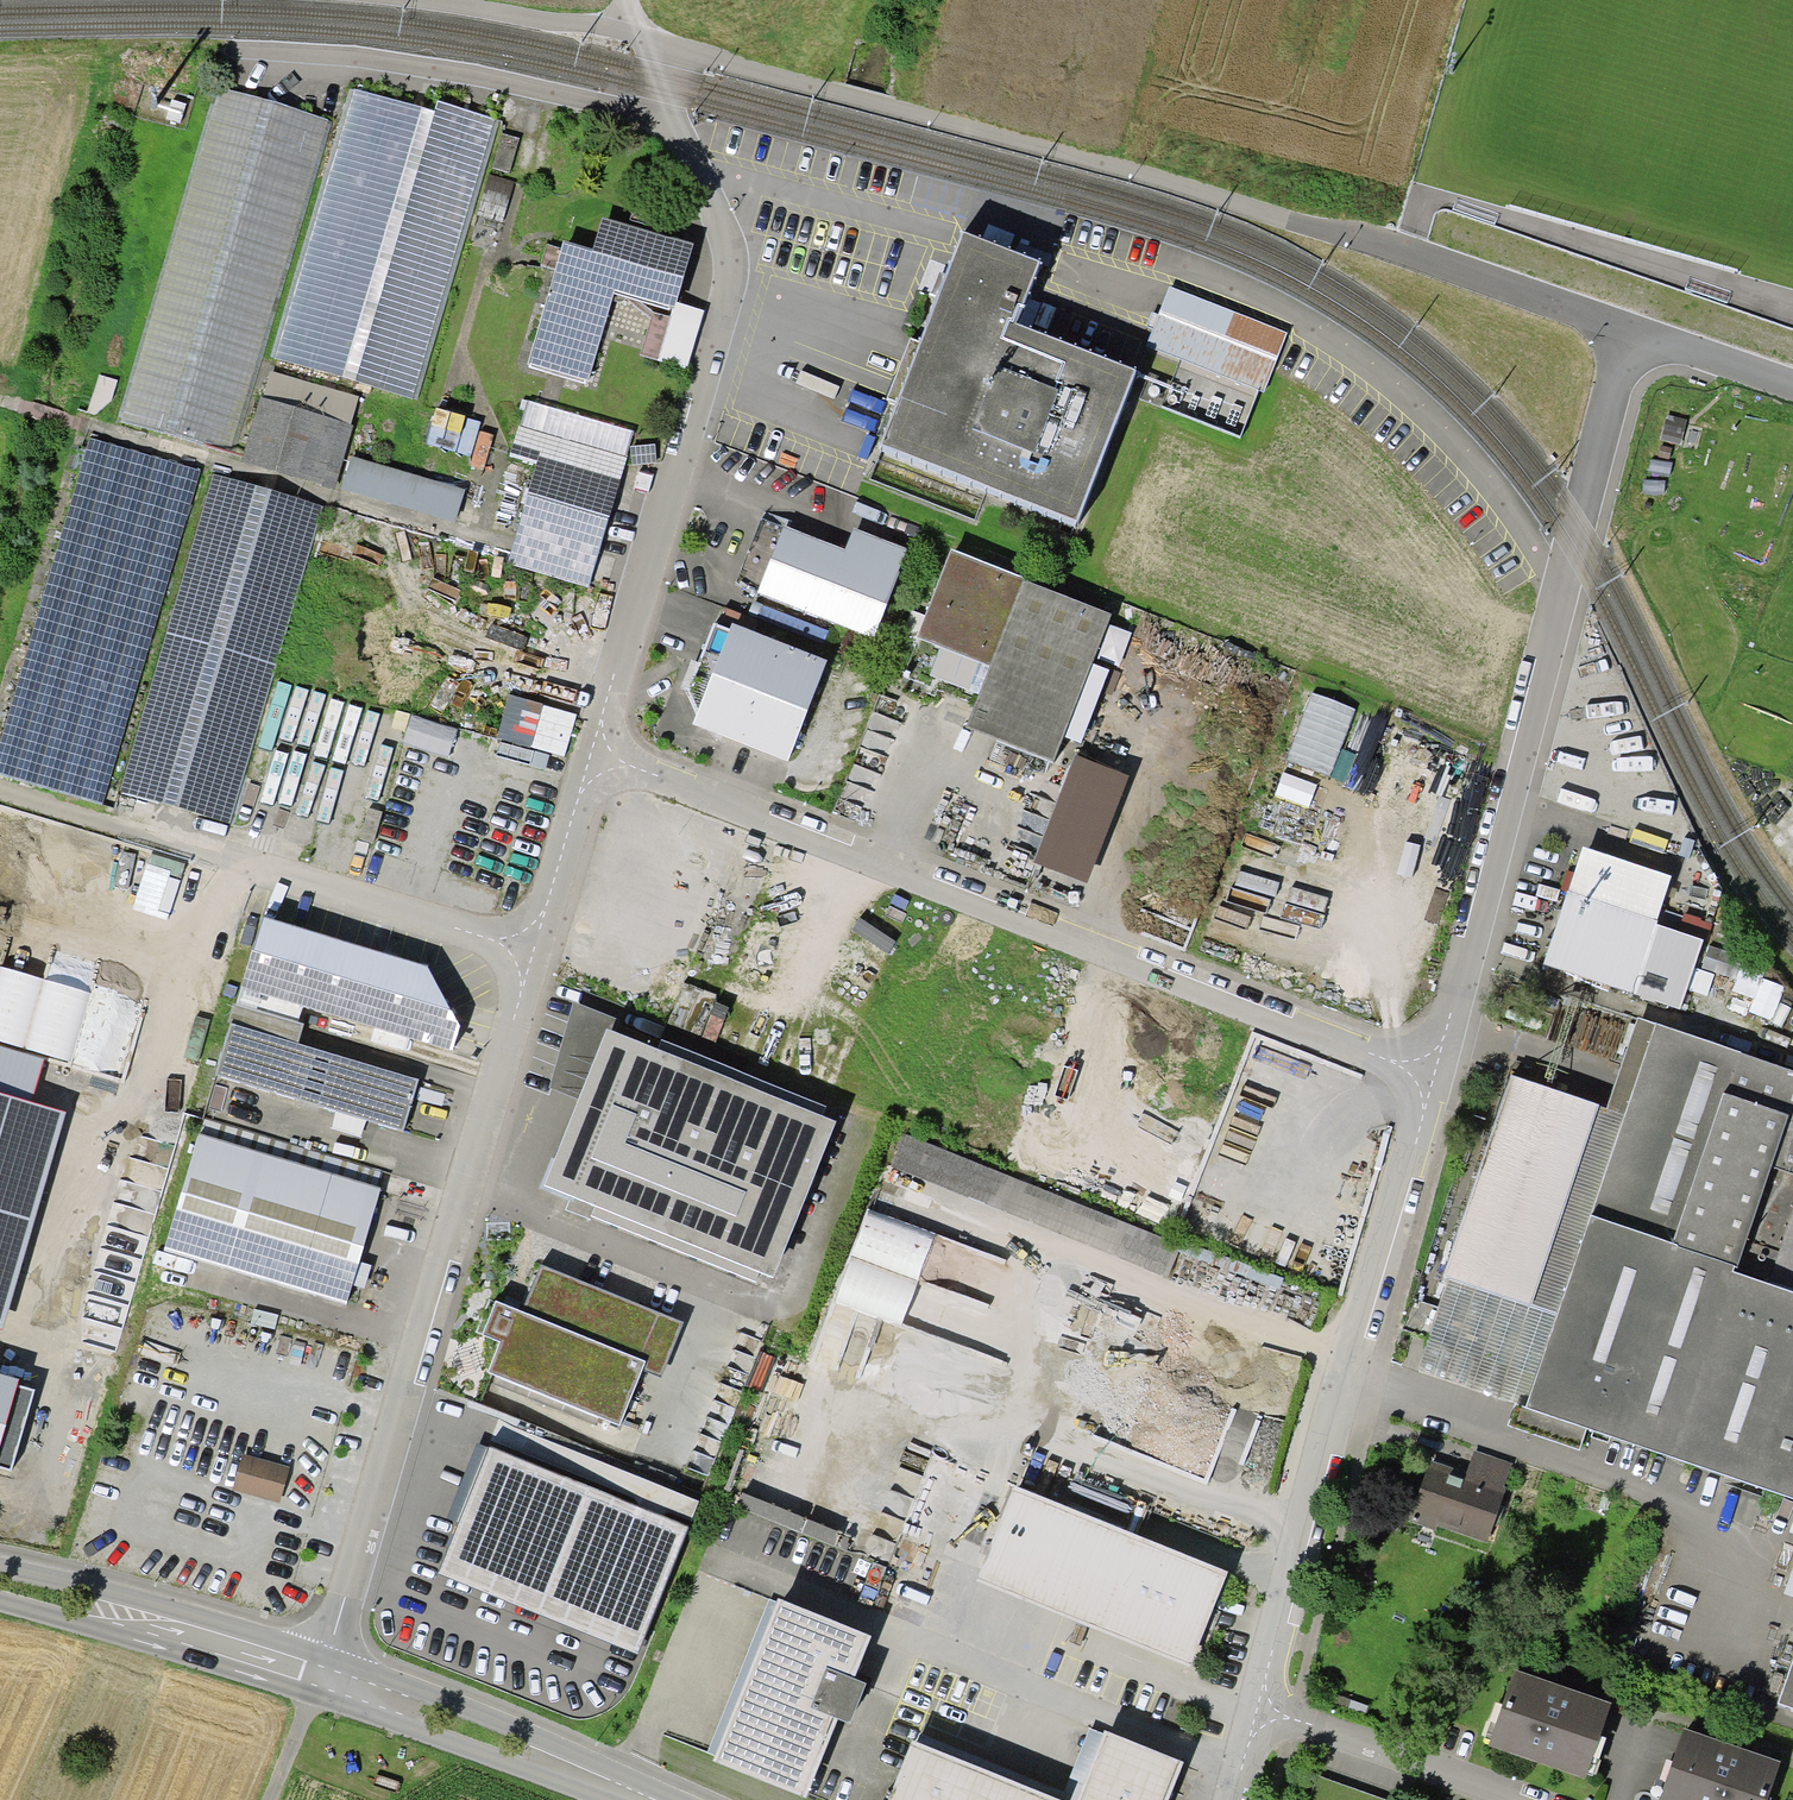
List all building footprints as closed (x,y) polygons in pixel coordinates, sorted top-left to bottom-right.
[(434,112),(351,88),(272,362),(412,402),(494,117),(438,101),(434,112)] [(328,121),(217,90),(122,422),(233,453),(328,121)] [(597,247),(566,238),(531,363),(590,380),(616,289),(678,306),(696,242),(605,216),(597,247)] [(964,245),(881,456),(1074,531),(1134,381),(1013,334),(1037,274),(964,245)] [(1284,333),(1167,286),(1144,345),(1260,392),(1284,333)] [(353,424),(259,398),(241,461),(334,487),(353,424)] [(634,430),(527,399),(511,456),(537,464),(509,562),(589,585),(634,430)] [(87,436),(0,741),(0,773),(102,802),(198,468),(87,436)] [(465,489),(351,457),(342,488),(456,520),(465,489)] [(210,472),(119,790),(231,821),(322,504),(210,472)] [(755,584),(752,591),(869,636),(903,547),(847,526),(839,548),(757,517),(734,576),(755,584)] [(1110,613),(944,548),(910,635),(983,663),(958,726),(1051,763),(1110,613)] [(819,659),(724,622),(722,628),(707,622),(691,661),(686,659),(675,685),(681,688),(691,707),(684,724),(779,761),(819,659)] [(1670,874),(1580,845),(1541,965),(1678,1009),(1701,938),(1654,923),(1670,874)] [(213,1075),(403,1131),(419,1077),(301,1042),(311,1007),(455,1049),(462,1024),(429,965),(260,916),(213,1075)] [(614,1019),(568,1000),(544,1088),(567,1097),(533,1184),(587,1205),(583,1216),(749,1282),(753,1271),(765,1276),(828,1120),(609,1033),(614,1019)] [(1507,1073),(1411,1368),(1512,1401),(1505,1425),(1577,1448),(1583,1430),(1792,1498),(1792,1071),(1632,1019),(1604,1105),(1507,1073)] [(382,1188),(199,1133),(164,1250),(347,1305),(382,1188)] [(906,1136),(892,1170),(1168,1279),(1181,1245),(906,1136)] [(524,1315),(494,1303),(481,1337),(499,1345),(487,1376),(622,1429),(645,1372),(662,1379),(683,1324),(542,1269),(524,1315)] [(686,1524),(490,1445),(439,1571),(635,1650),(686,1524)] [(1427,1459),(1409,1515),(1485,1539),(1509,1462),(1470,1449),(1463,1471),(1427,1459)] [(290,1467),(243,1454),(232,1490),(279,1504),(290,1467)] [(1014,1486),(976,1579),(1187,1666),(1225,1573),(1014,1486)] [(1783,1593),(1792,1597),(1792,1564),(1783,1593)] [(869,1636),(778,1600),(714,1759),(805,1795),(869,1636)] [(1776,1703),(1792,1709),(1792,1654),(1776,1703)] [(1612,1710),(1515,1675),(1486,1754),(1583,1790),(1612,1710)] [(1184,1768),(1098,1733),(1070,1799),(1170,1799),(1184,1768)] [(1682,1733),(1657,1799),(1780,1799),(1790,1772),(1682,1733)] [(892,1799),(1042,1799),(914,1747),(892,1799)]
